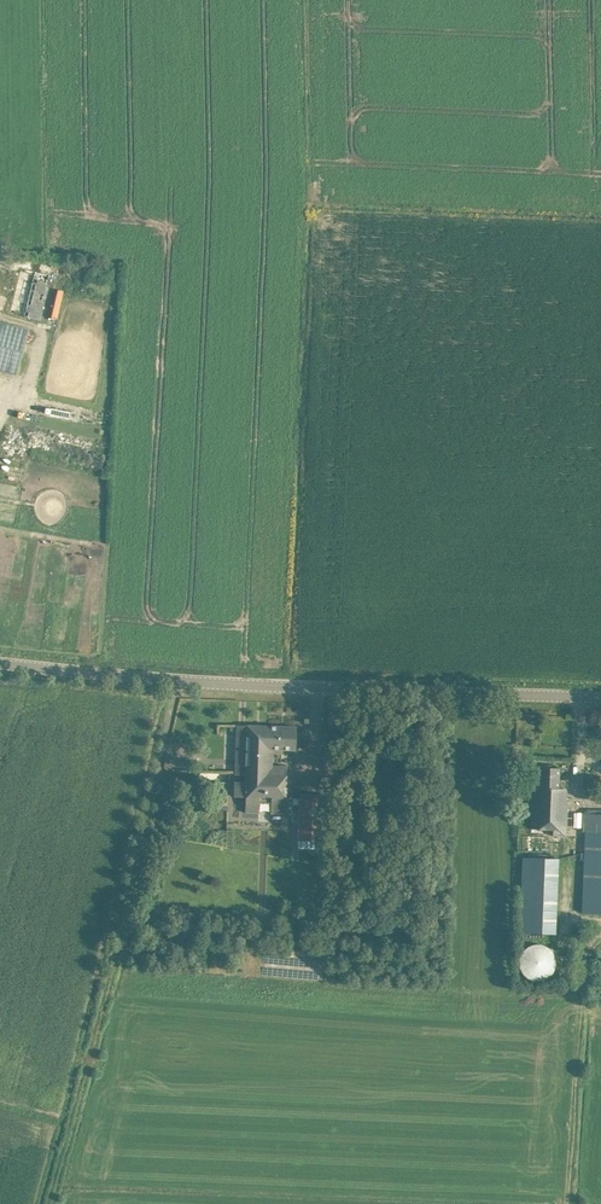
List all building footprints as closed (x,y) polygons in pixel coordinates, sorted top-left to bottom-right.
[(22,259),(22,263),(9,313),(40,321),(48,287),(47,286),(53,263),(34,259),(22,259)] [(65,303),(59,302),(57,311),(71,314),(73,307),(64,305),(65,303)] [(16,375),(29,329),(0,321),(0,371),(16,375)] [(235,775),(250,775),(253,775),(254,760),(263,760),(264,726),(247,725),(247,726),(237,725),(236,759),(240,759),(239,765),(235,765),(235,775)] [(253,775),(250,775),(250,782),(235,781),(234,797),(246,797),(245,812),(259,813),(259,802),(271,803),(271,813),(291,814),(292,805),(292,799),(292,797),(286,797),(286,783),(282,783),(282,776),(287,776),(287,766),(268,766),(269,749),(295,750),(296,727),(264,726),(263,760),(254,760),(253,775)] [(534,764),(533,776),(530,830),(552,831),(552,836),(565,837),(567,792),(568,780),(558,779),(558,768),(551,768),(551,765),(534,764)] [(299,805),(298,840),(297,848),(299,848),(299,840),(323,841),(323,849),(324,849),(324,841),(326,794),(299,794),(299,799),(292,799),(292,805),(299,805)] [(586,814),(583,913),(600,913),(600,815),(586,814)] [(522,857),(519,932),(555,934),(558,858),(522,857)] [(530,943),(521,972),(546,980),(556,952),(530,943)]
